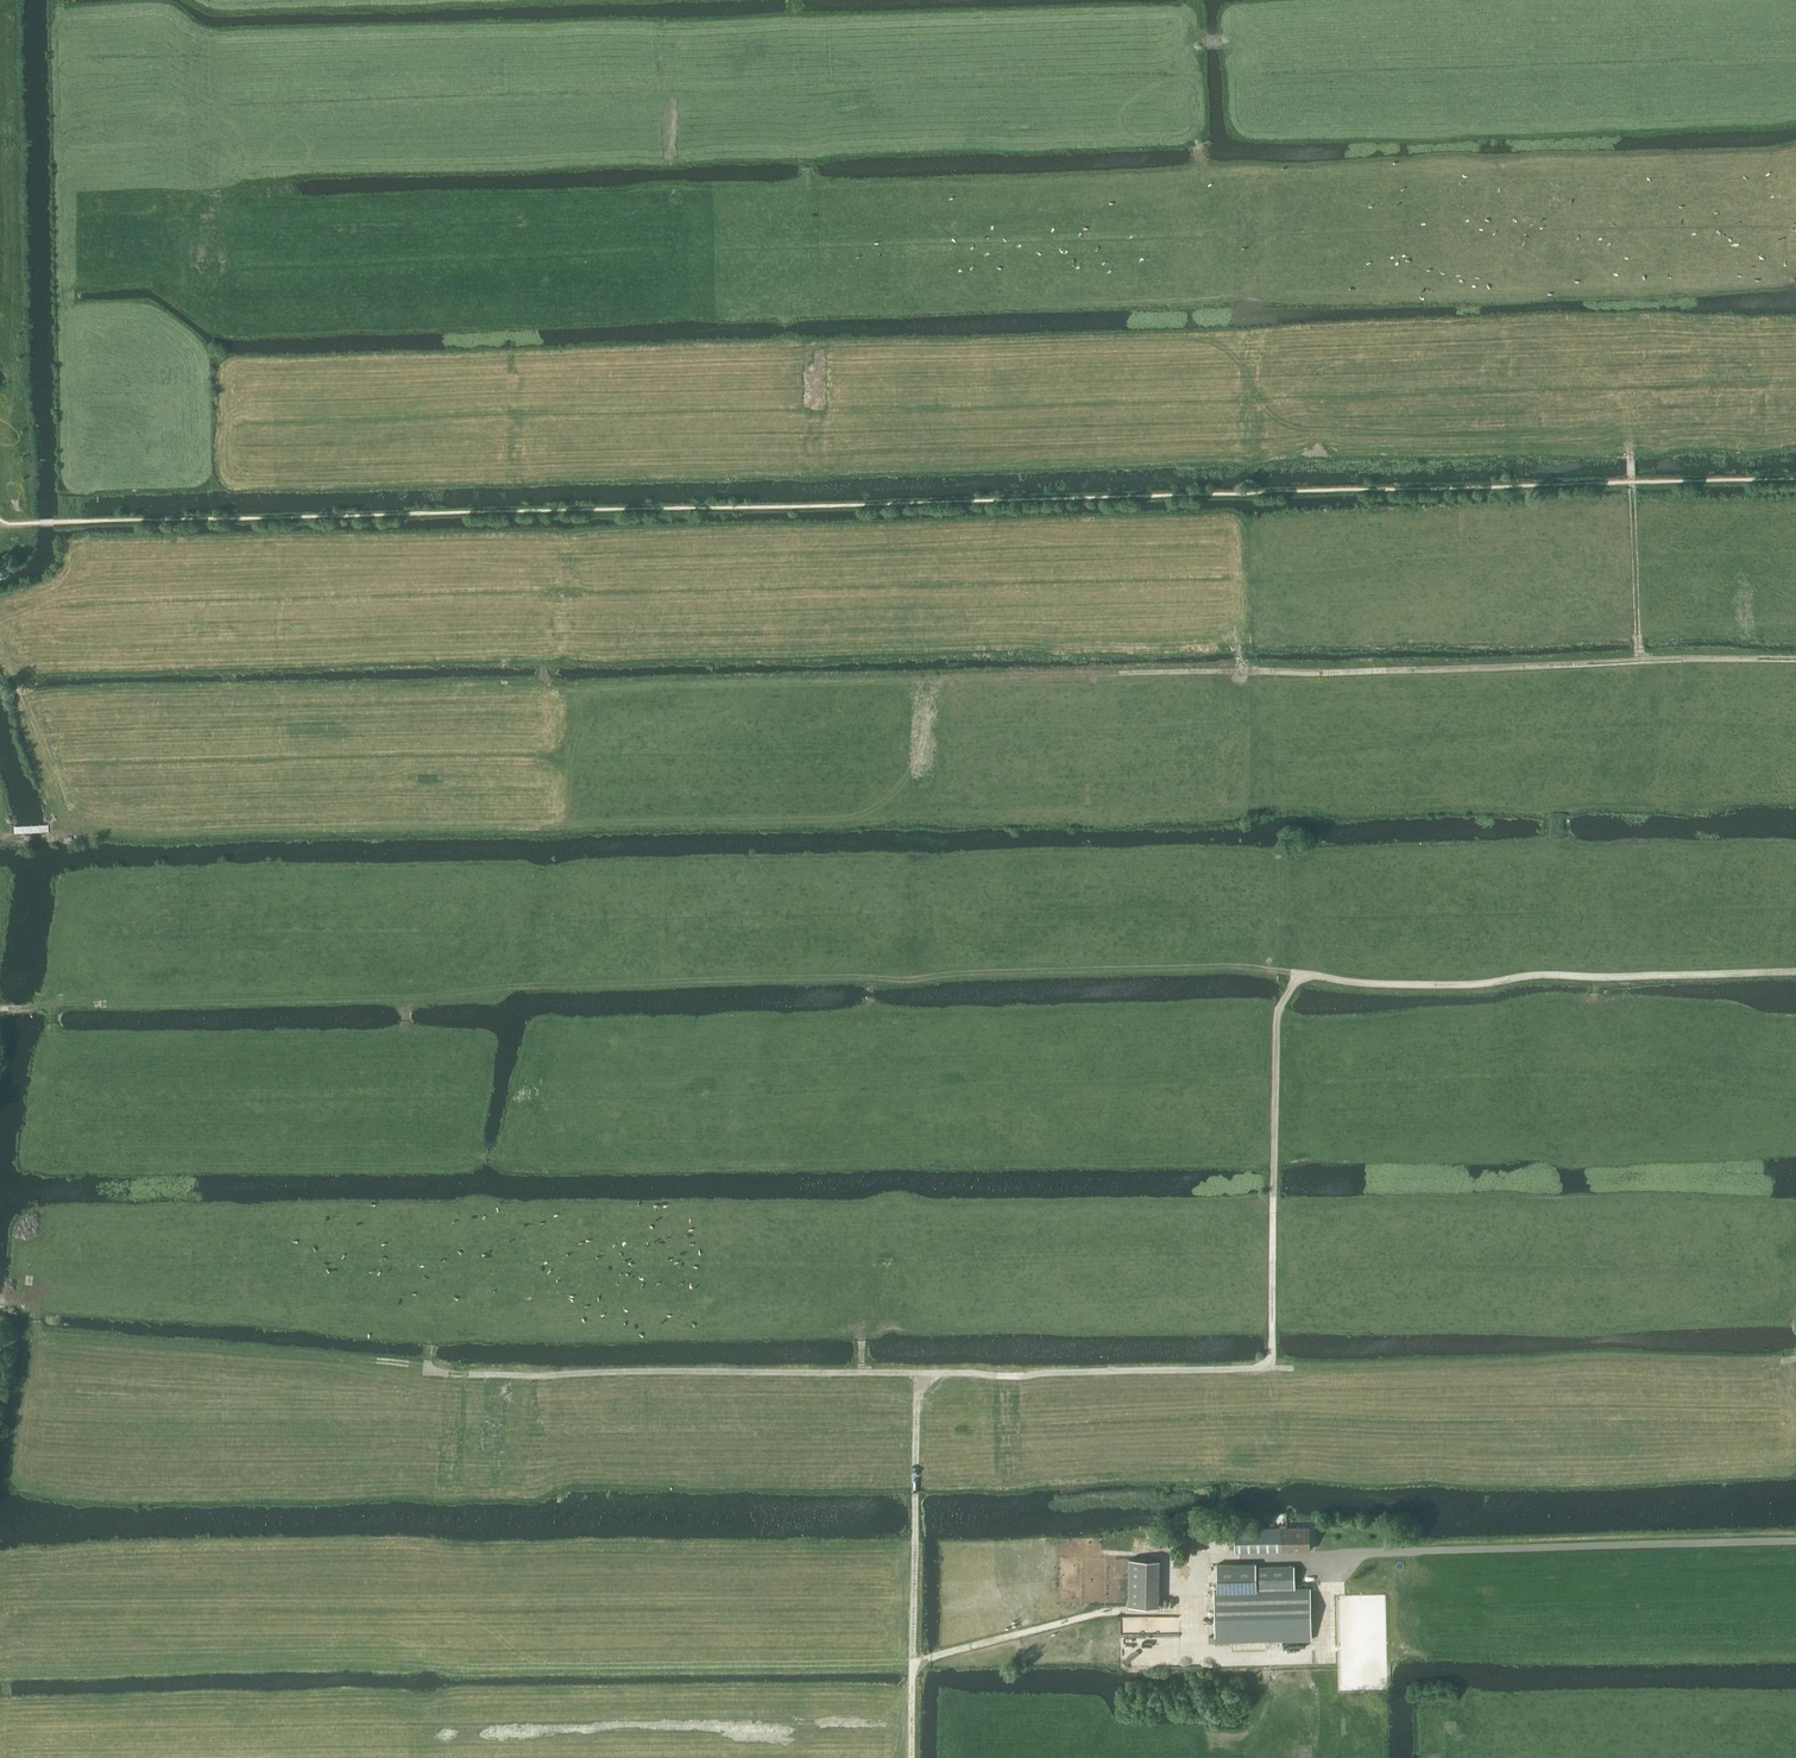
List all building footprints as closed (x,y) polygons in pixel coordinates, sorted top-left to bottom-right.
[(1287,1527),(1274,1528),(1235,1529),(1236,1551),(1281,1550),(1281,1551),(1310,1550),(1310,1526),(1287,1527)] [(1159,1607),(1161,1559),(1130,1559),(1129,1606),(1159,1607)] [(1218,1590),(1215,1590),(1216,1642),(1312,1639),(1311,1588),(1263,1589),(1263,1587),(1295,1586),(1295,1565),(1256,1566),(1256,1563),(1217,1564),(1218,1590)]
